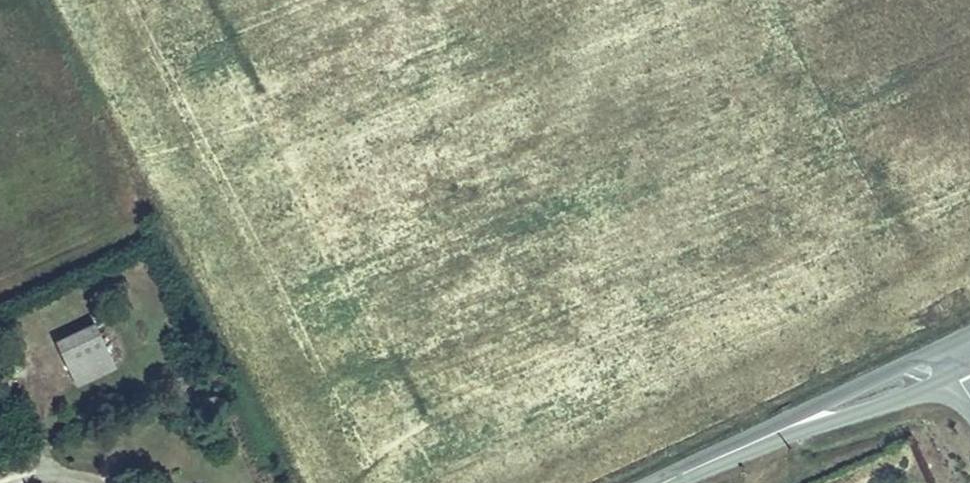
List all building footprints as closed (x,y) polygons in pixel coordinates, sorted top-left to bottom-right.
[(94,335),(102,331),(94,313),(84,317),(94,335)] [(56,330),(65,348),(94,335),(84,317),(56,330)] [(94,335),(105,357),(112,354),(102,331),(94,335)] [(75,370),(105,357),(94,335),(65,348),(75,370)]
